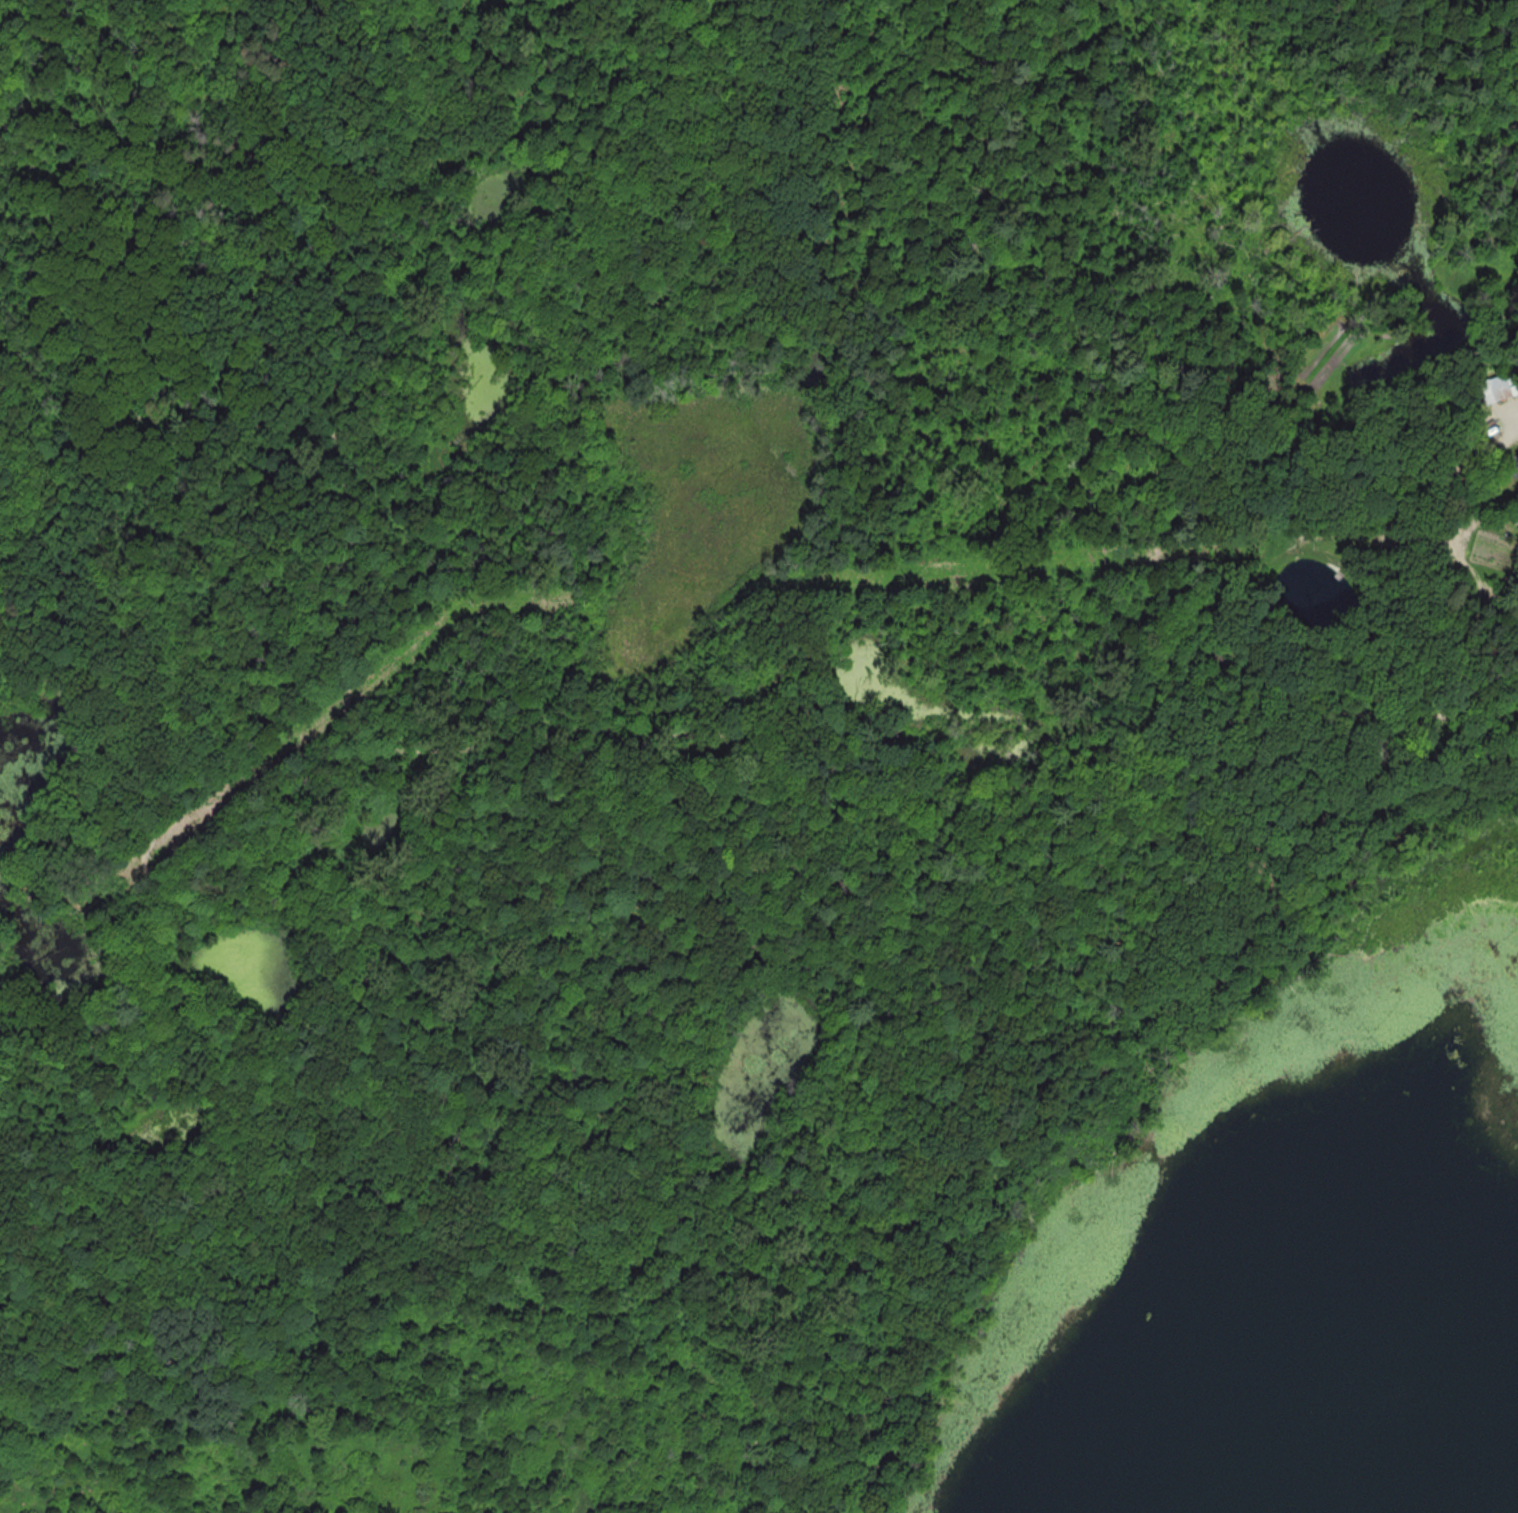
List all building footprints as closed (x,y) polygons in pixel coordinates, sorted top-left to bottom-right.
[(1515,371),(1478,381),(1484,404),(1517,395),(1517,383),(1515,371)]
